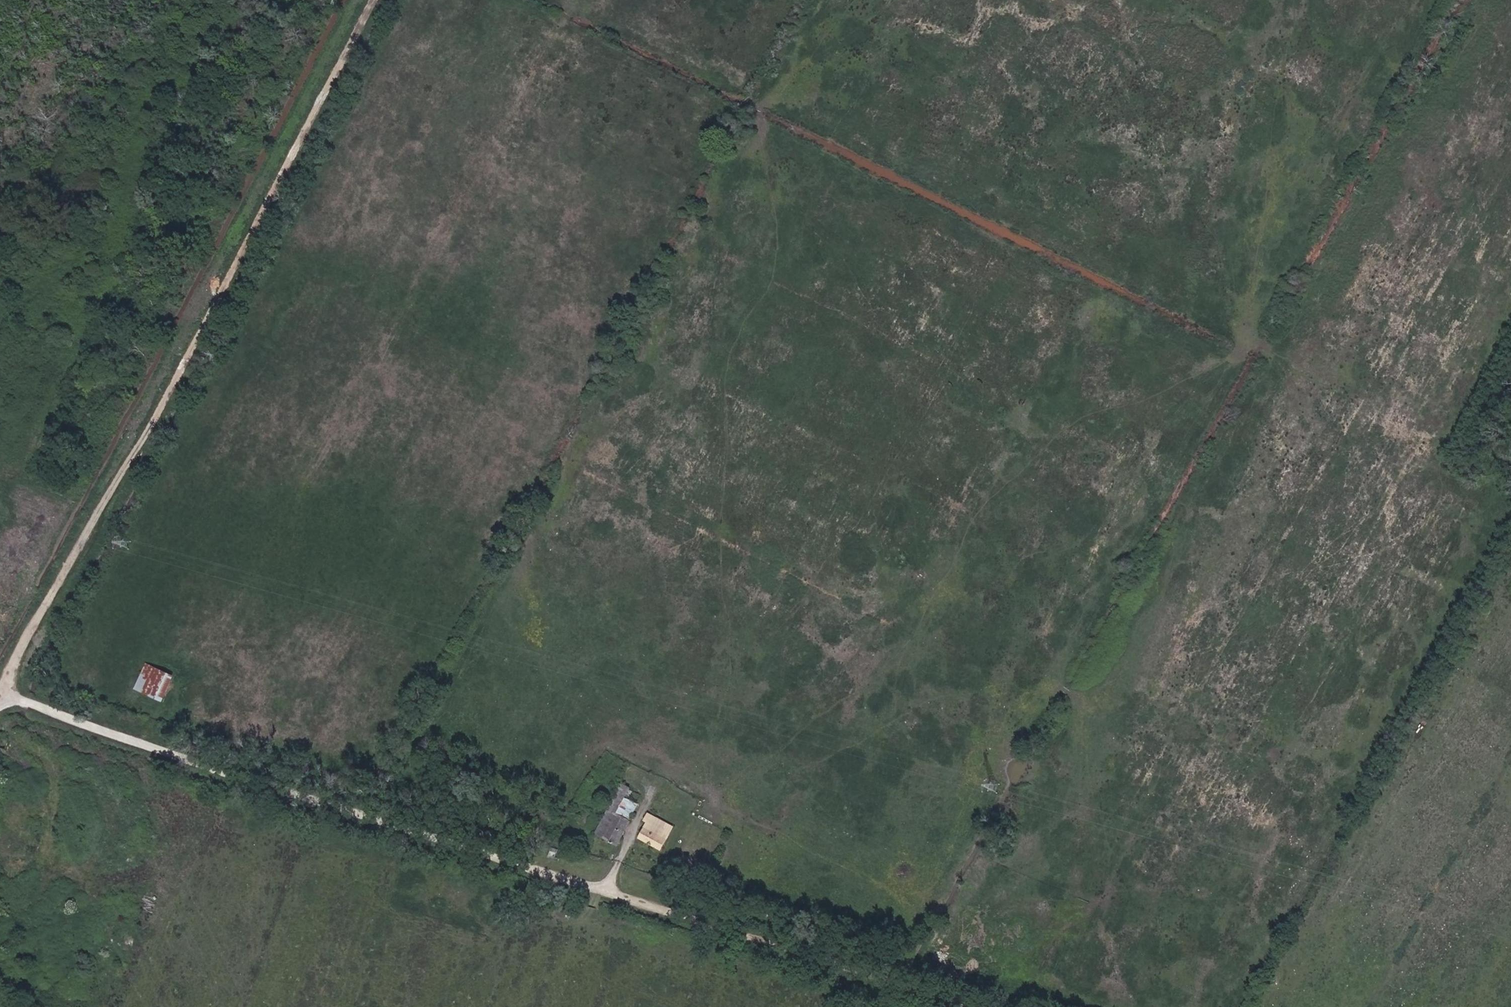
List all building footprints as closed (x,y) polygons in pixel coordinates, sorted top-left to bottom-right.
[(129,692),(148,696),(152,680),(134,675),(129,692)] [(617,816),(597,809),(607,781),(591,775),(584,794),(575,791),(570,805),(589,811),(581,836),(609,843),(617,816)] [(597,809),(617,816),(626,787),(607,781),(597,809)] [(630,835),(652,841),(655,825),(634,820),(630,835)]
